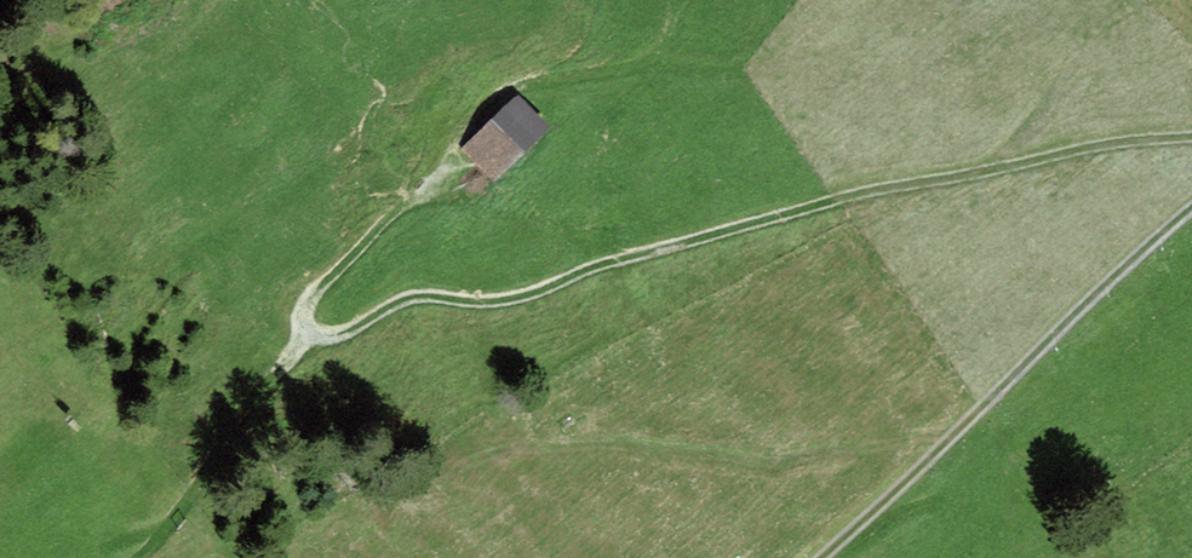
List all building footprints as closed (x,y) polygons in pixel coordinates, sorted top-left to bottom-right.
[(516,95),(462,148),(487,174),(541,121),(516,95)]
